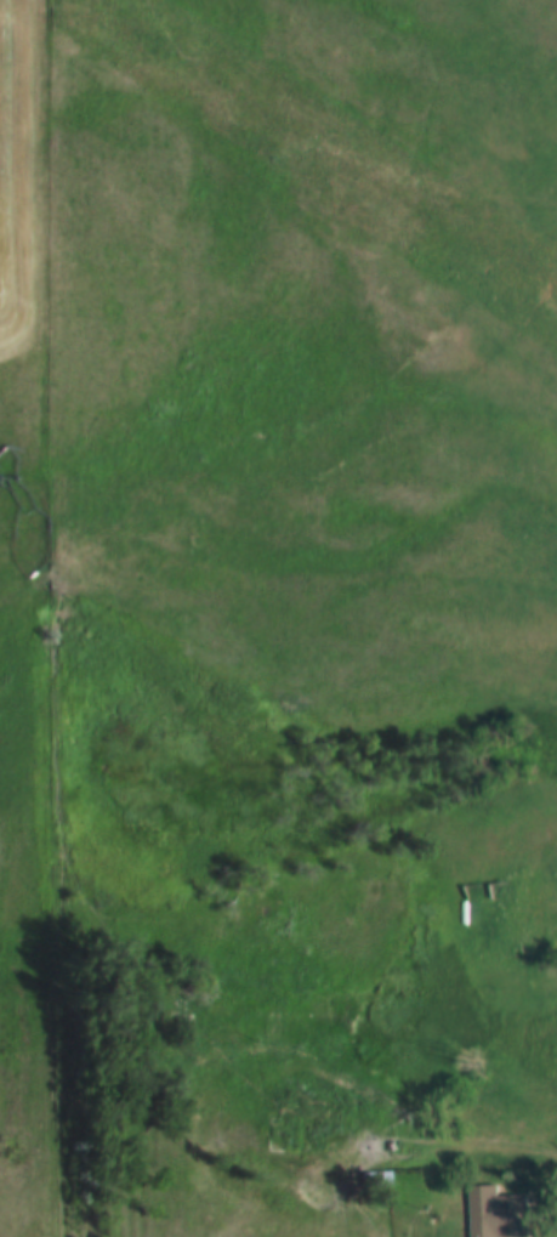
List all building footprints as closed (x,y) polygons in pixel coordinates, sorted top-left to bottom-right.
[(387,1184),(386,1169),(360,1170),(361,1184),(387,1184)] [(466,1236),(493,1236),(524,1236),(524,1194),(493,1194),(493,1184),(465,1184),(466,1236)]
